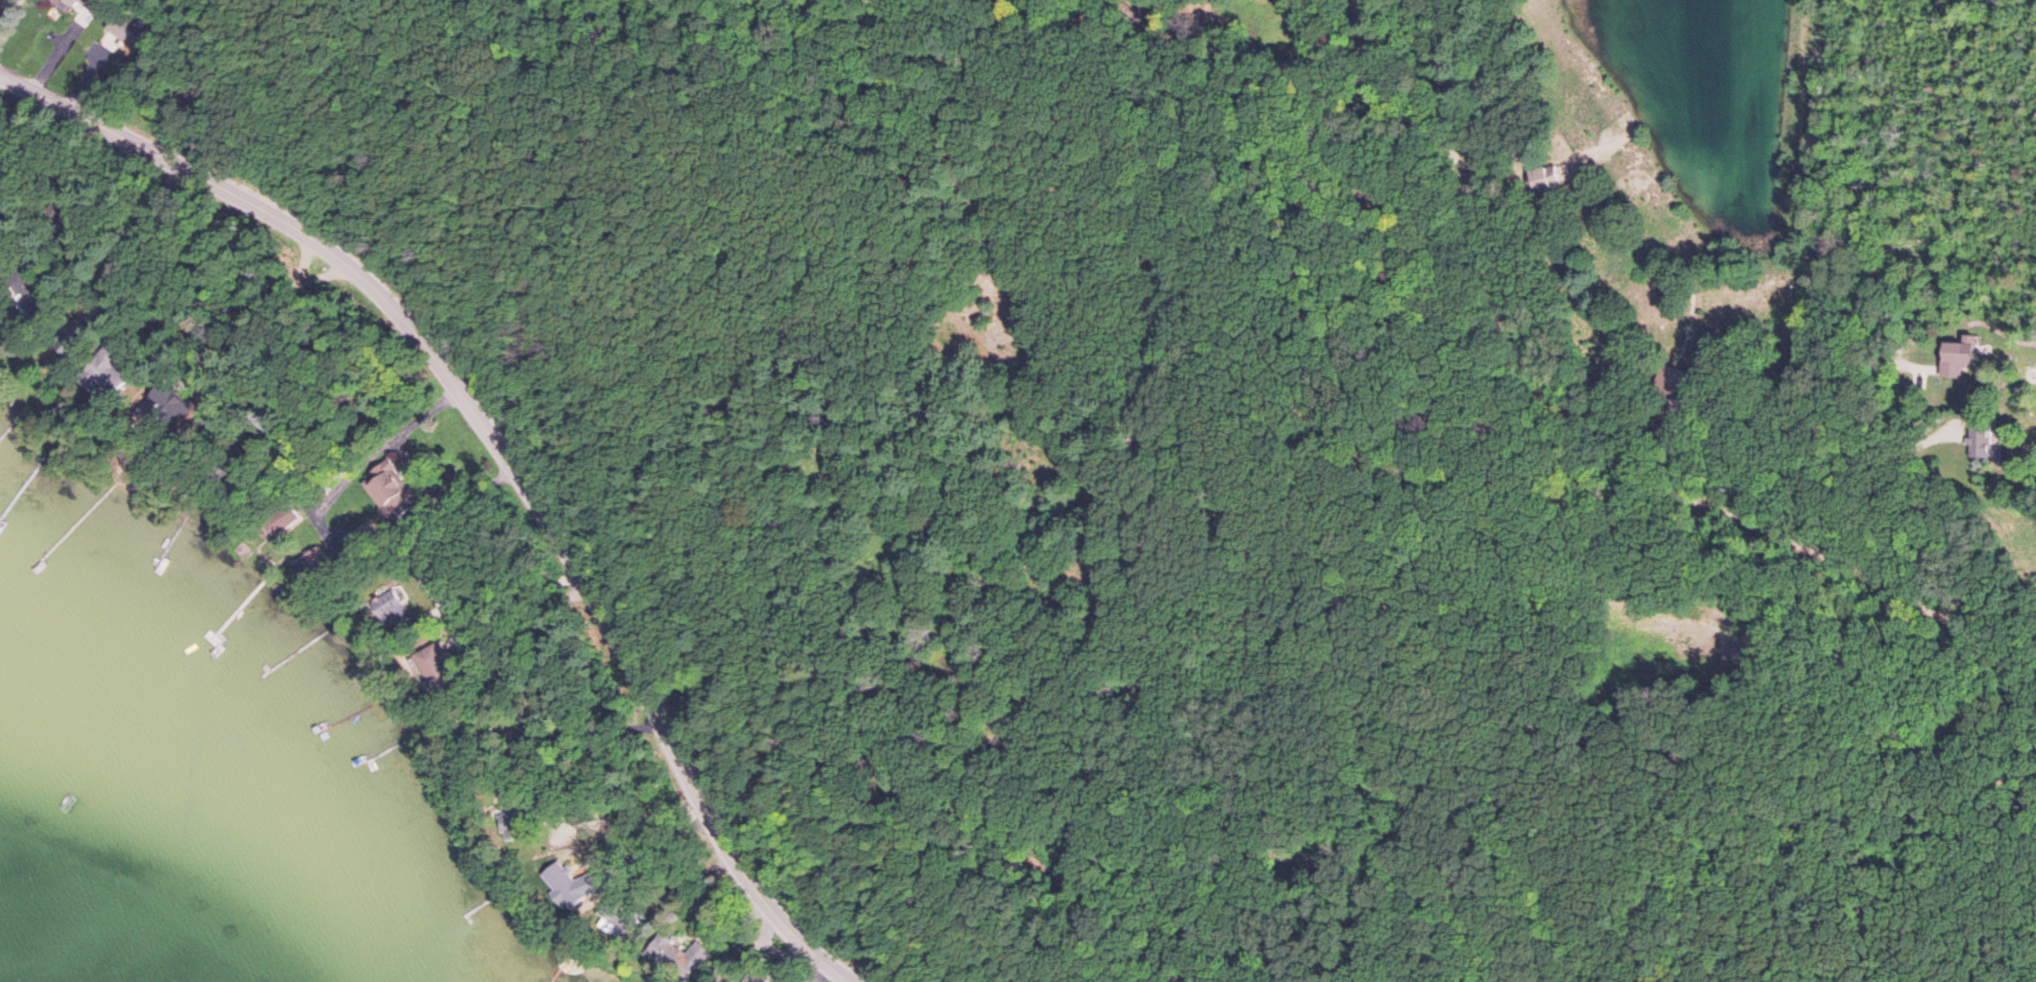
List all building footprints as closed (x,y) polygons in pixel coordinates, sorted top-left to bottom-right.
[(92,15),(102,2),(99,0),(64,0),(62,3),(71,10),(76,3),(92,15)] [(105,34),(145,58),(157,38),(117,14),(105,34)] [(1559,192),(1555,167),(1531,171),(1536,196),(1559,192)] [(1976,345),(1944,345),(1944,366),(1976,366),(1976,345)] [(1976,427),(1975,461),(1999,461),(1999,427),(1976,427)] [(407,498),(396,494),(398,488),(378,480),(370,502),(401,514),(407,498)] [(714,957),(699,943),(684,959),(699,973),(714,957)]
